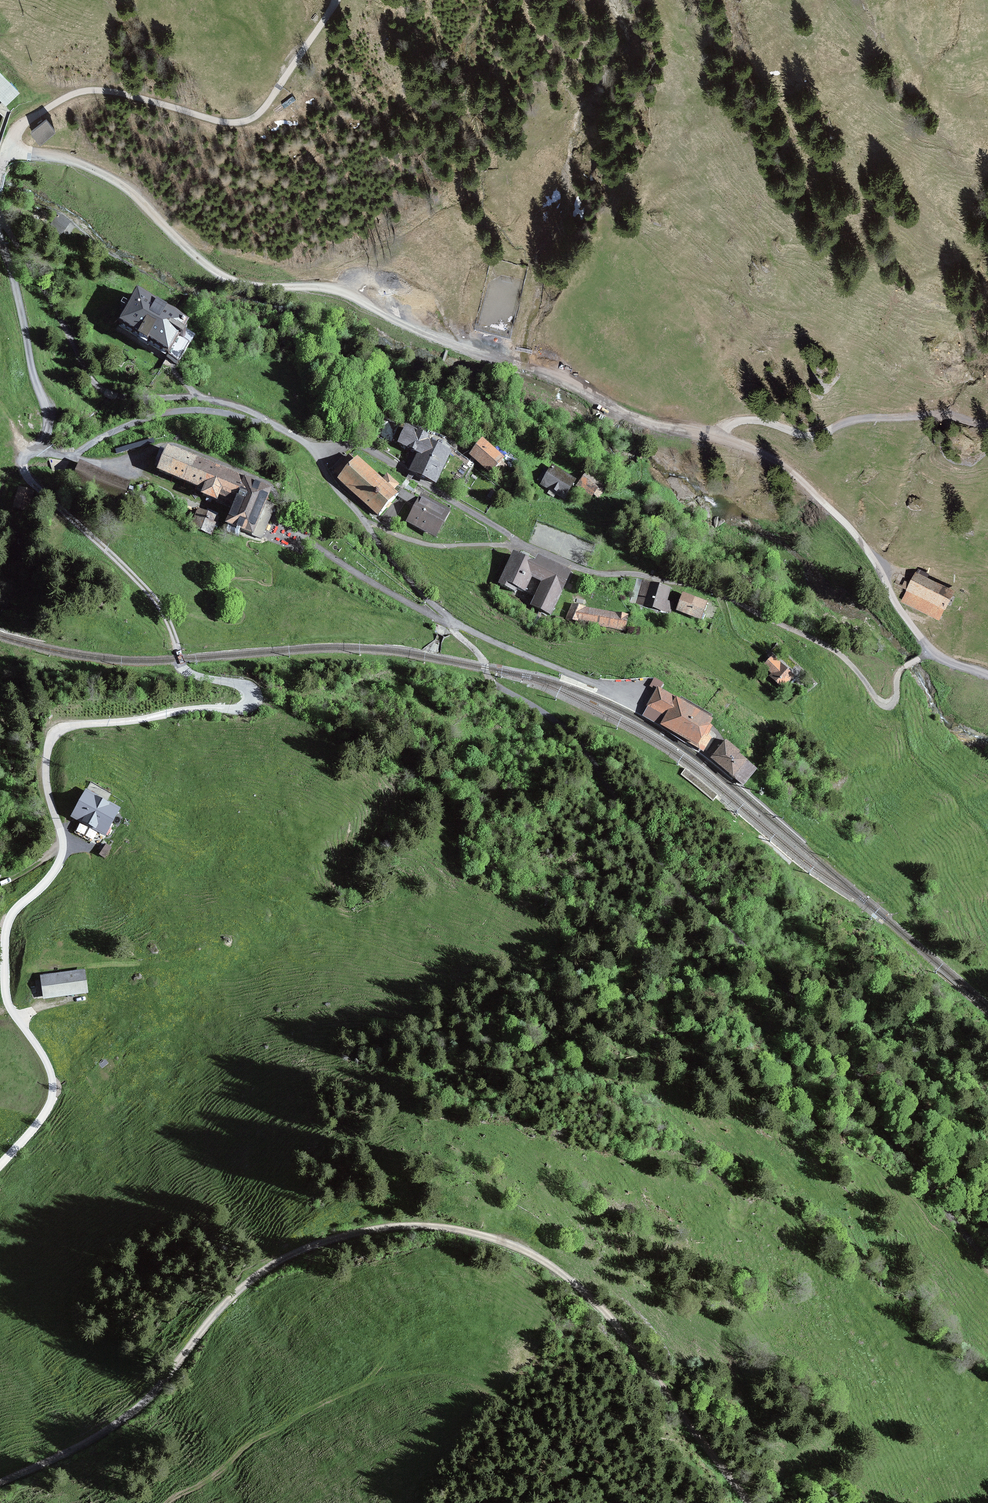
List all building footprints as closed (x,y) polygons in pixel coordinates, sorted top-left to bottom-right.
[(7,102),(17,94),(0,74),(0,96),(7,102)] [(46,120),(32,132),(40,142),(54,130),(46,120)] [(57,213),(50,227),(59,233),(68,221),(57,213)] [(106,266),(100,263),(96,269),(102,273),(106,266)] [(138,296),(119,326),(139,338),(137,340),(148,346),(149,344),(169,356),(177,343),(187,349),(195,336),(185,330),(187,327),(138,296)] [(396,425),(384,420),(377,434),(388,439),(391,433),(396,425)] [(429,439),(407,429),(400,445),(420,455),(411,472),(435,483),(449,455),(426,444),(429,439)] [(482,444),(472,455),(496,477),(506,465),(482,444)] [(270,492),(168,450),(159,472),(205,491),(202,497),(234,510),(228,525),(261,539),(274,508),(265,504),(270,492)] [(382,483),(358,461),(356,464),(350,457),(335,473),(341,479),(340,481),(379,516),(397,497),(392,492),(398,485),(387,476),(382,483)] [(546,470),(539,481),(564,497),(574,482),(553,469),(550,473),(546,470)] [(606,488),(586,474),(579,484),(582,487),(580,490),(591,498),(595,493),(600,496),(606,488)] [(419,498),(407,521),(428,532),(430,529),(437,533),(443,523),(440,522),(445,512),(419,498)] [(217,520),(199,512),(193,525),(211,533),(217,520)] [(514,555),(500,585),(515,593),(517,589),(526,594),(536,598),(536,599),(532,608),(550,616),(569,575),(539,560),(536,565),(514,555)] [(952,593),(916,576),(903,603),(938,620),(952,593)] [(668,590),(637,581),(631,603),(668,614),(671,604),(664,602),(668,590)] [(706,604),(684,596),(679,611),(700,619),(706,604)] [(573,606),(567,620),(625,631),(628,616),(573,606)] [(782,687),(792,676),(779,663),(777,664),(773,660),(766,666),(774,675),(772,677),(782,687)] [(713,716),(658,685),(646,705),(647,705),(664,715),(659,723),(691,740),(689,742),(704,750),(714,732),(710,729),(713,723),(710,722),(713,716)] [(664,715),(647,705),(642,715),(659,724),(659,723),(664,715)] [(740,749),(726,737),(710,756),(743,785),(758,767),(738,752),(740,749)] [(86,793),(73,816),(92,826),(95,820),(109,827),(118,810),(86,793)] [(84,974),(43,979),(45,996),(86,990),(84,974)]
